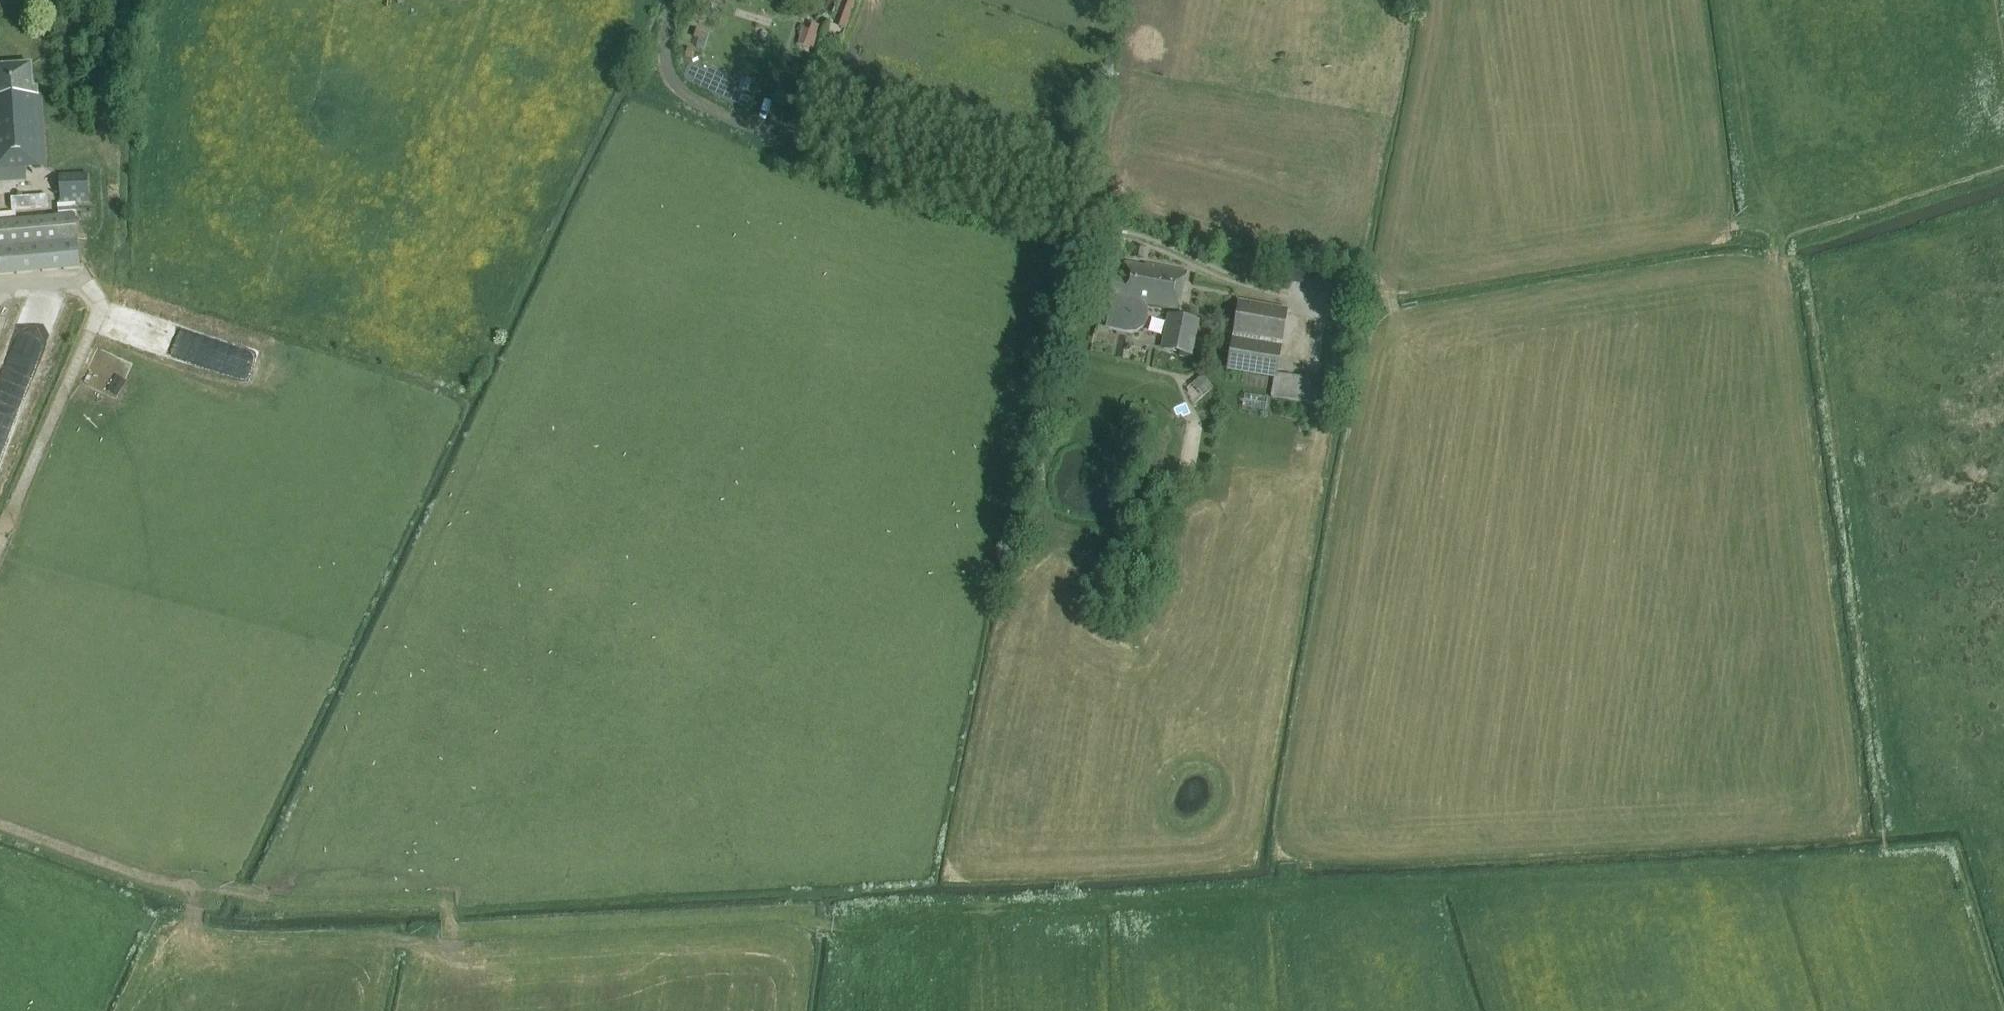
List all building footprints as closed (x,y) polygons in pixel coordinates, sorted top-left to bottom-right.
[(813,49),(818,33),(821,26),(812,23),(809,31),(803,29),(798,44),(813,49)] [(46,167),(41,95),(38,96),(37,87),(32,88),(31,65),(0,67),(0,170),(46,167)] [(90,203),(88,172),(59,174),(61,204),(90,203)] [(0,221),(0,277),(80,270),(75,215),(0,221)] [(1110,294),(1112,295),(1106,328),(1127,332),(1137,332),(1145,326),(1149,318),(1148,308),(1145,305),(1177,311),(1185,271),(1157,266),(1156,269),(1124,264),(1121,280),(1113,279),(1110,294)] [(1276,375),(1287,309),(1239,301),(1227,369),(1276,377),(1276,375)] [(1168,313),(1161,349),(1193,355),(1200,319),(1168,313)] [(1273,396),(1318,404),(1323,380),(1278,371),(1273,396)] [(1213,388),(1202,376),(1191,385),(1203,397),(1213,388)]
